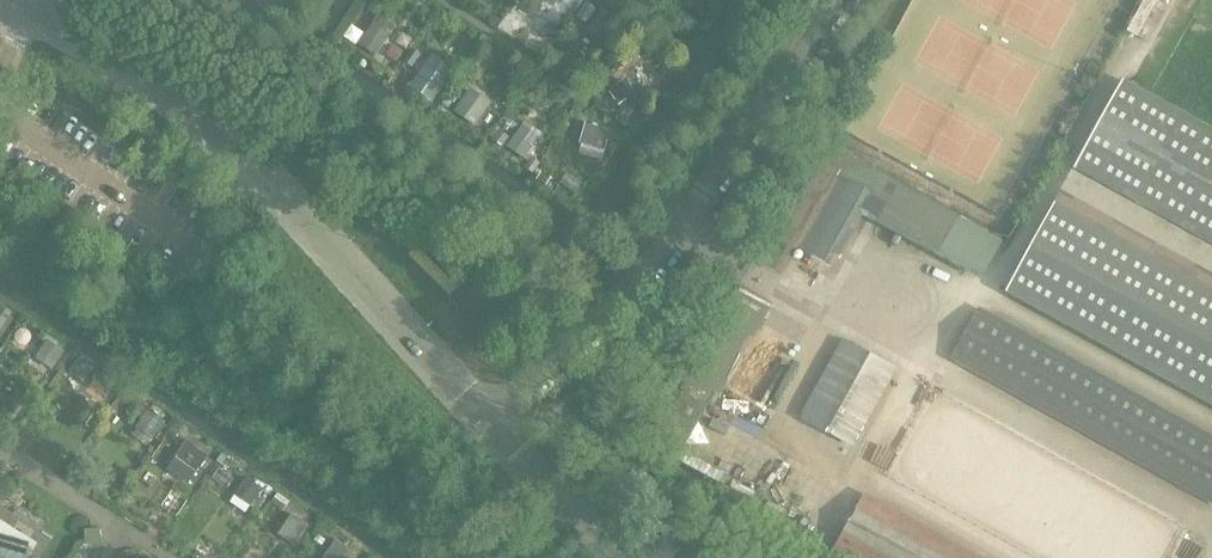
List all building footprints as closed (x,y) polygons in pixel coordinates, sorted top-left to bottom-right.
[(604,43),(618,23),(601,11),(587,31),(604,43)] [(376,57),(389,37),(373,26),(359,45),(376,57)] [(432,95),(445,76),(428,64),(415,84),(432,95)] [(1074,169),(1211,246),(1211,130),(1123,81),(1074,169)] [(641,102),(627,82),(610,94),(624,114),(641,102)] [(476,130),(493,106),(471,91),(454,115),(476,130)] [(604,151),(610,132),(587,125),(581,145),(604,151)] [(525,160),(539,140),(522,129),(508,149),(525,160)] [(1006,293),(1211,406),(1211,290),(1055,204),(1006,293)] [(0,305),(0,344),(20,316),(1,303),(0,305)] [(954,359),(1211,501),(1211,440),(980,312),(954,359)] [(48,343),(37,359),(52,370),(64,354),(48,343)] [(846,343),(804,419),(850,444),(892,369),(846,343)] [(96,380),(86,394),(101,404),(110,390),(96,380)] [(149,412),(137,429),(153,440),(165,423),(149,412)] [(195,444),(183,461),(199,472),(210,454),(195,444)] [(248,479),(237,494),(253,504),(263,490),(248,479)] [(837,548),(855,557),(974,557),(865,498),(837,548)] [(295,546),(309,526),(293,514),(283,528),(295,536),(290,542),(295,546)] [(38,544),(0,521),(0,557),(29,557),(38,544)] [(84,527),(84,542),(99,542),(100,527),(84,527)] [(324,557),(326,557),(357,557),(359,555),(337,540),(324,557)]
